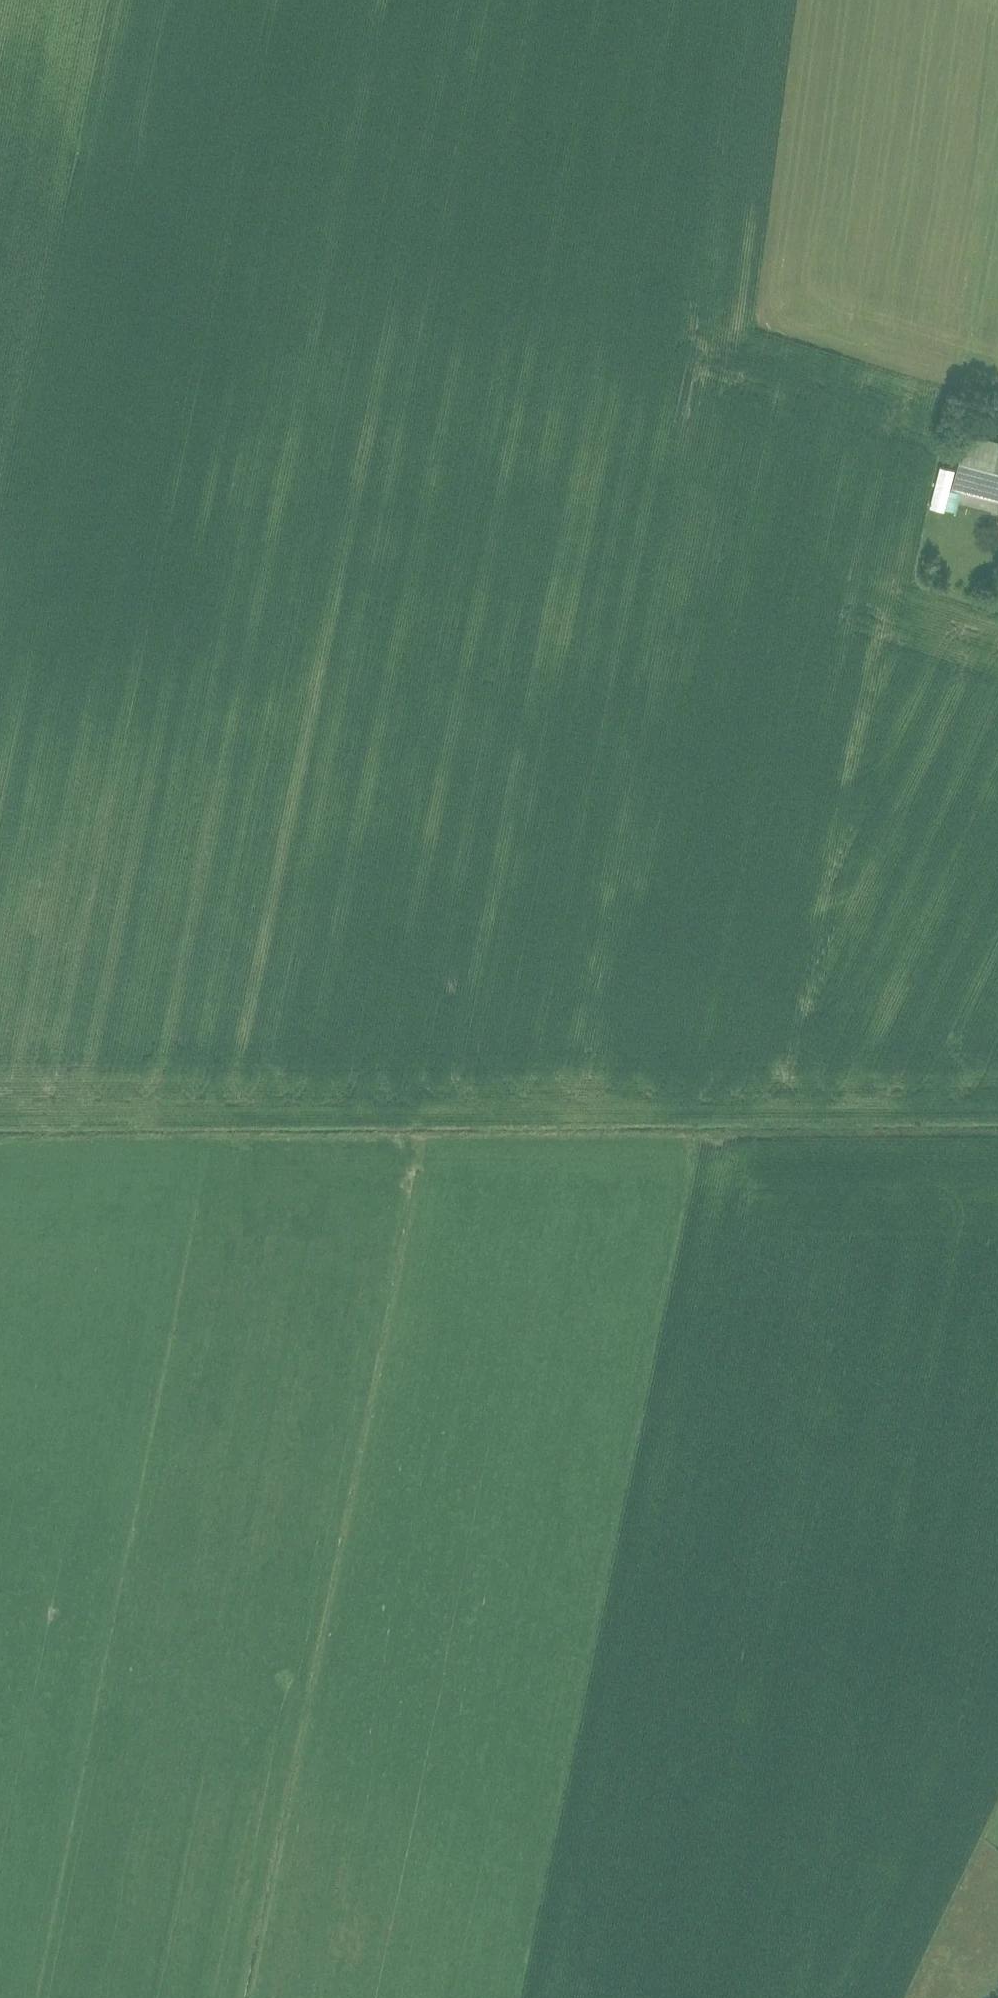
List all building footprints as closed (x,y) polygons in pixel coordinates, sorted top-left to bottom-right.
[(997,505),(997,466),(969,459),(960,496),(997,505)]
